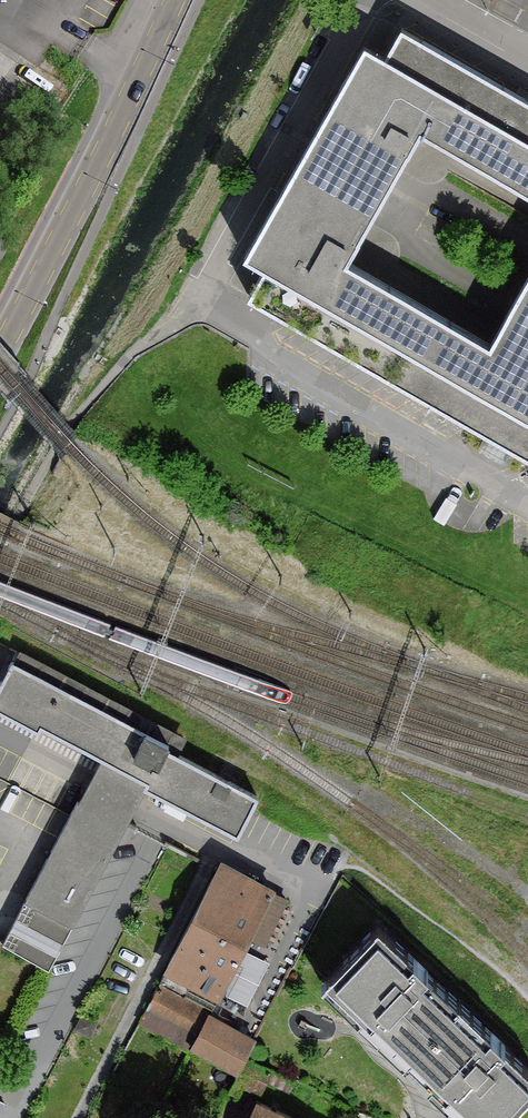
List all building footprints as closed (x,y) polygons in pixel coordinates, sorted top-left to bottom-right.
[(400,31),(386,57),(358,106),(413,137),(418,128),(527,189),(527,103),(400,31)] [(364,224),(413,137),(358,106),(386,57),(364,44),(246,255),(268,267),(310,194),(364,224)] [(502,318),(488,344),(342,263),(364,224),(310,194),(268,267),(250,300),(527,454),(527,333),(502,318)] [(502,318),(527,333),(527,272),(502,318)] [(0,684),(0,708),(36,727),(39,721),(103,754),(124,765),(146,776),(143,781),(146,782),(237,830),(249,807),(256,795),(174,752),(183,736),(18,650),(0,684)] [(146,776),(103,754),(92,774),(87,784),(81,796),(127,820),(133,808),(137,799),(146,782),(143,781),(146,776)] [(127,820),(81,796),(71,815),(4,944),(49,967),(104,863),(125,822),(127,820)] [(136,1020),(193,1050),(212,1015),(224,991),(233,974),(230,972),(243,948),(249,937),(263,944),(288,897),(245,875),(219,862),(216,868),(136,1020)] [(464,1117),(501,1117),(527,1090),(527,1068),(378,925),(322,983),(360,1019),(364,1023),(441,1096),(464,1117)] [(100,1016),(83,1008),(73,1027),(90,1035),(100,1016)] [(244,1053),(253,1036),(212,1015),(193,1050),(235,1072),(244,1053)] [(272,1068),(244,1053),(235,1072),(230,1080),(235,1083),(242,1086),(258,1095),(272,1068)] [(256,1098),(246,1117),(298,1117),(256,1098)]
